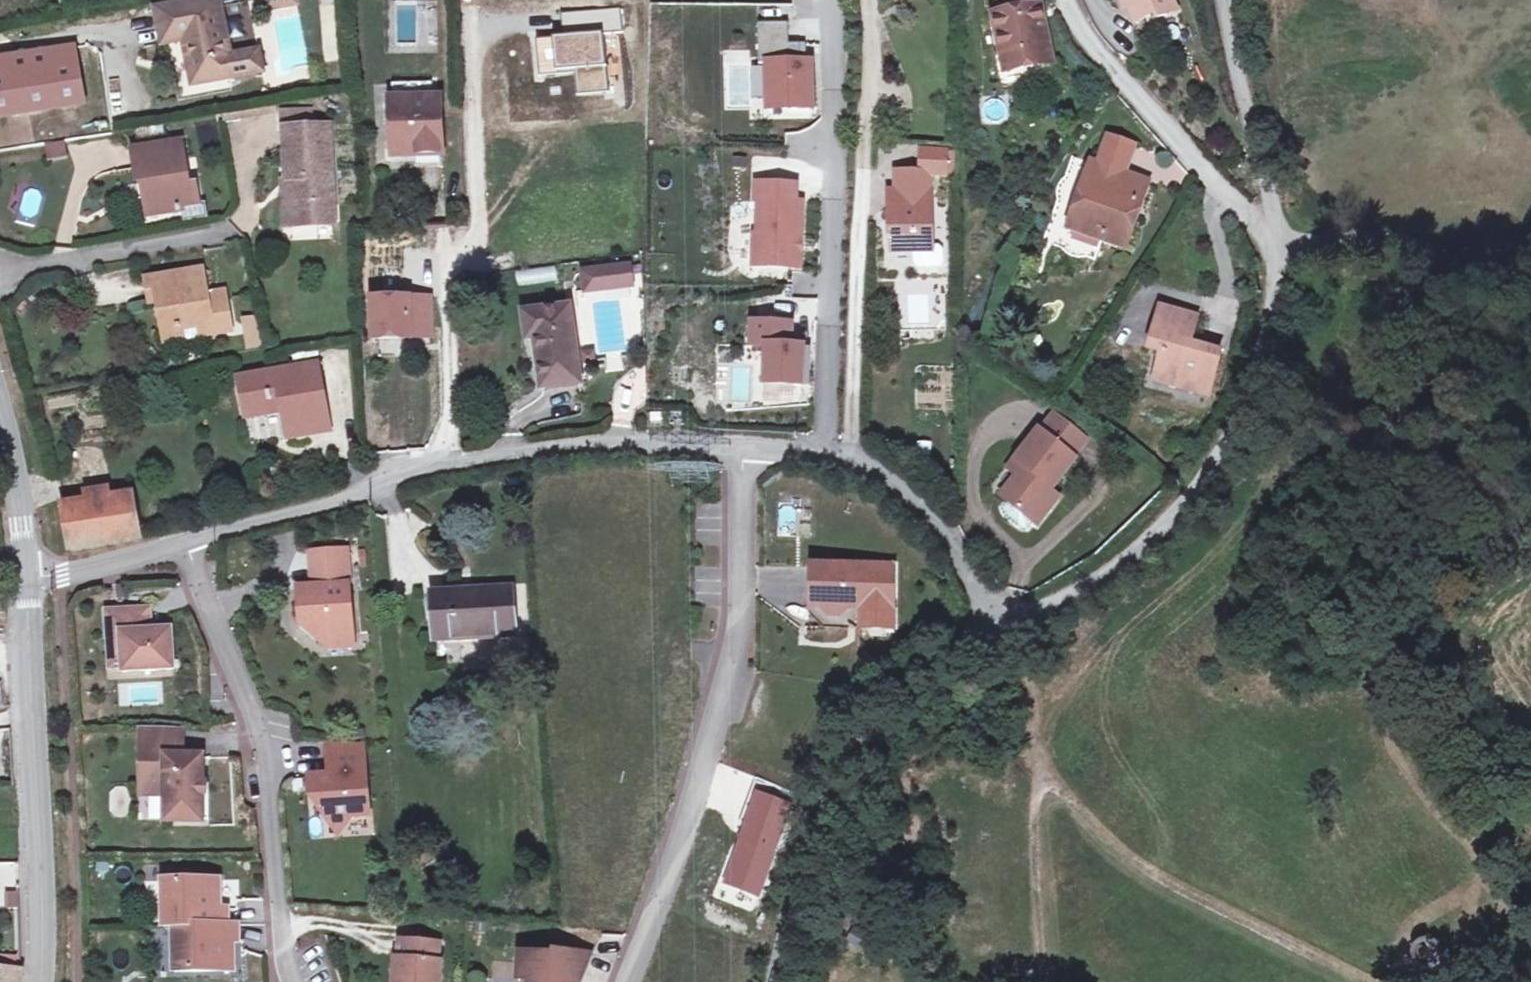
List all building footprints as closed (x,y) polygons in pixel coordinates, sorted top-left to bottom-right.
[(219,0),(207,0),(156,10),(163,45),(184,41),(193,86),(263,72),(259,53),(230,58),(219,0)] [(280,0),(265,0),(267,9),(281,6),(280,0)] [(1039,6),(1030,8),(1028,0),(1000,0),(1003,14),(993,16),(1006,73),(1052,63),(1039,6)] [(1173,0),(1126,0),(1137,23),(1155,15),(1157,19),(1177,10),(1173,0)] [(232,38),(246,35),(241,14),(227,17),(232,38)] [(790,24),(760,24),(761,64),(770,64),(770,68),(770,100),(770,104),(792,104),(792,110),(812,109),(811,88),(811,63),(802,63),(802,45),(790,45),(790,24)] [(770,100),(770,68),(752,68),(753,100),(770,100)] [(441,155),(439,99),(434,99),(433,82),(400,84),(400,100),(393,101),(395,156),(441,155)] [(333,206),(329,128),(285,130),(287,165),(284,165),(285,182),(292,182),(292,188),(289,188),(291,226),(319,225),(319,222),(318,207),(333,206)] [(1132,219),(1145,182),(1126,175),(1136,146),(1109,137),(1099,166),(1092,164),(1086,181),(1096,184),(1086,213),(1077,209),(1069,230),(1125,249),(1135,220),(1132,219)] [(189,185),(181,142),(133,151),(139,184),(147,183),(149,192),(145,193),(149,217),(182,211),(181,207),(199,203),(195,184),(189,185)] [(69,160),(66,143),(45,147),(48,163),(69,160)] [(952,173),(953,151),(924,150),(923,173),(952,173)] [(762,192),(757,191),(755,265),(794,267),(797,193),(802,193),(802,175),(763,174),(762,192)] [(1086,213),(1096,184),(1086,181),(1077,209),(1086,213)] [(932,246),(931,205),(923,205),(923,190),(888,191),(888,207),(891,207),(892,252),(914,252),(932,251),(932,246)] [(931,205),(931,190),(923,190),(923,205),(931,205)] [(209,218),(206,202),(199,203),(181,207),(182,211),(184,223),(209,218)] [(333,221),(333,206),(318,207),(319,222),(333,221)] [(944,263),(943,250),(940,246),(932,246),(932,251),(914,252),(914,264),(919,268),(939,267),(944,263)] [(633,286),(630,266),(600,270),(603,290),(633,286)] [(225,300),(209,303),(206,291),(202,270),(146,280),(150,302),(157,301),(162,332),(197,326),(199,335),(230,329),(225,300)] [(603,290),(600,270),(583,273),(586,292),(603,290)] [(225,300),(223,288),(206,291),(209,303),(225,300)] [(410,330),(409,300),(373,301),(374,340),(410,339),(410,330)] [(431,330),(431,300),(409,300),(410,330),(431,330)] [(580,383),(569,308),(525,314),(528,339),(536,338),(543,388),(580,383)] [(1190,345),(1197,317),(1160,308),(1149,349),(1162,352),(1155,381),(1209,395),(1220,352),(1190,345)] [(260,345),(256,322),(244,324),(248,347),(260,345)] [(792,324),(752,322),(751,345),(765,346),(764,383),(802,385),(802,382),(804,348),(804,347),(791,346),(792,324)] [(595,363),(594,351),(585,352),(586,364),(595,363)] [(331,430),(322,383),(320,383),(317,364),(238,379),(246,418),(282,411),(287,438),(331,430)] [(1091,440),(1054,411),(1040,430),(1076,459),(1091,440)] [(1051,490),(1076,459),(1040,430),(1016,461),(1025,468),(1018,477),(1002,497),(1006,500),(1034,523),(1037,525),(1052,506),(1044,500),(1051,490)] [(1018,477),(1025,468),(1016,461),(1009,470),(1018,477)] [(1052,506),(1059,497),(1051,490),(1044,500),(1052,506)] [(139,538),(132,494),(64,506),(71,550),(139,538)] [(1034,523),(1006,500),(1000,508),(1003,517),(1020,529),(1028,530),(1034,523)] [(353,634),(347,551),(311,554),(313,582),(314,587),(299,589),(302,626),(315,637),(328,636),(353,634)] [(894,629),(894,566),(827,566),(826,609),(861,609),(861,629),(894,629)] [(516,636),(512,589),(432,595),(435,641),(516,636)] [(140,609),(106,611),(109,648),(122,647),(123,672),(174,669),(171,630),(141,632),(140,609)] [(861,629),(861,609),(826,609),(826,628),(861,629)] [(353,634),(328,636),(328,648),(354,646),(353,634)] [(140,729),(143,758),(149,758),(149,729),(140,729)] [(186,729),(149,729),(149,758),(143,758),(143,788),(168,788),(168,795),(168,821),(202,820),(202,785),(201,758),(185,758),(186,729)] [(356,816),(368,815),(362,743),(328,742),(330,776),(312,778),(314,797),(328,818),(356,816)] [(159,821),(158,798),(147,798),(147,821),(159,821)] [(328,818),(335,838),(356,816),(328,818)] [(164,881),(164,927),(175,927),(229,926),(228,910),(221,910),(213,910),(213,901),(221,901),(220,881),(164,881)] [(239,926),(229,926),(175,927),(176,972),(234,971),(234,951),(224,951),(224,942),(234,942),(238,942),(239,926)] [(397,981),(438,981),(440,944),(400,941),(397,981)] [(1441,958),(1441,954),(1440,951),(1438,946),(1433,942),(1426,941),(1420,943),(1415,947),(1413,951),(1412,956),(1413,959),(1414,963),(1416,967),(1422,970),(1425,971),(1428,971),(1433,969),(1437,967),(1439,964),(1440,961),(1441,958)] [(224,942),(224,951),(234,951),(234,942),(224,942)] [(529,981),(582,981),(591,954),(553,952),(552,954),(520,952),(519,979),(529,980),(529,981)] [(16,957),(0,957),(0,969),(15,970),(16,957)] [(23,970),(15,970),(0,969),(0,981),(21,981),(23,970)]
